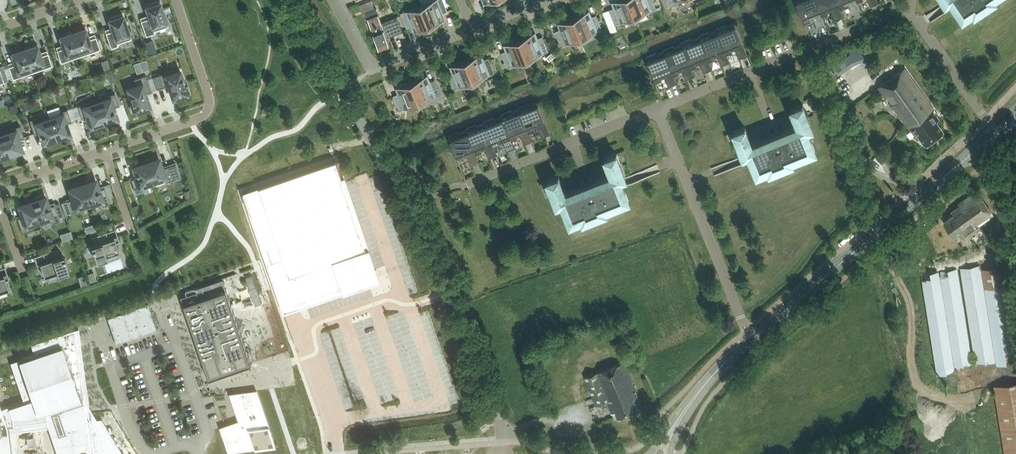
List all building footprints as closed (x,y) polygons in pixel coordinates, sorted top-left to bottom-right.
[(421,4),(430,26),(441,21),(439,15),(448,11),(443,0),(432,0),(421,4)] [(635,16),(629,0),(616,0),(618,6),(609,9),(615,25),(635,16)] [(635,16),(656,8),(653,0),(629,0),(635,16)] [(822,16),(816,0),(795,0),(807,31),(808,31),(805,23),(810,21),(810,19),(813,18),(817,27),(825,24),(822,16)] [(822,16),(828,14),(827,12),(831,11),(835,20),(843,17),(840,9),(836,0),(816,0),(822,16)] [(840,9),(846,7),(845,5),(849,4),(852,13),(860,10),(857,2),(857,0),(836,0),(840,9)] [(945,3),(924,17),(928,23),(954,6),(962,18),(972,12),(974,14),(995,0),(943,0),(945,3)] [(168,26),(164,15),(165,15),(163,8),(162,8),(160,2),(157,3),(157,1),(147,4),(148,6),(145,7),(149,18),(141,21),(146,36),(155,33),(154,30),(168,26)] [(430,26),(421,4),(401,13),(406,28),(416,24),(418,30),(430,26)] [(388,37),(392,35),(403,31),(397,16),(382,22),(376,8),(365,12),(379,46),(390,42),(388,37)] [(584,12),(573,17),(581,38),(602,30),(596,15),(587,18),(584,12)] [(127,28),(128,27),(126,20),(125,21),(123,15),(120,16),(120,14),(111,17),(111,19),(109,20),(112,30),(106,33),(111,48),(118,45),(117,43),(131,38),(127,28)] [(561,46),(581,38),(573,17),(562,21),(564,27),(555,31),(561,46)] [(717,30),(726,54),(732,52),(732,51),(735,49),(739,58),(747,55),(734,23),(717,30)] [(85,28),(73,32),(72,31),(80,56),(100,49),(96,37),(89,39),(85,28)] [(699,37),(709,61),(714,59),(714,57),(717,56),(721,65),(729,62),(726,54),(717,30),(699,37)] [(66,34),(59,36),(63,48),(57,50),(61,62),(80,56),(72,31),(65,33),(66,34)] [(530,34),(519,38),(528,59),(548,51),(542,36),(533,40),(530,34)] [(682,44),(691,68),(697,66),(696,65),(700,63),(703,72),(712,69),(709,61),(699,37),(682,44)] [(507,68),(528,59),(519,38),(508,43),(510,49),(501,52),(507,68)] [(152,40),(145,43),(149,53),(156,50),(152,40)] [(31,46),(30,45),(24,47),(32,72),(52,65),(48,53),(41,55),(37,44),(31,46)] [(682,44),(664,51),(673,75),(679,73),(679,72),(682,70),(686,79),(694,76),(691,68),(682,44)] [(23,48),(24,49),(11,53),(15,64),(9,66),(13,79),(32,72),(24,47),(23,48)] [(860,49),(852,52),(856,63),(865,59),(860,49)] [(646,59),(658,90),(659,90),(656,82),(661,80),(661,79),(665,77),(668,86),(676,83),(673,75),(664,51),(646,59)] [(465,60),(474,81),(494,73),(488,57),(479,61),(477,55),(465,60)] [(104,60),(102,64),(104,70),(110,68),(107,59),(104,60)] [(145,59),(139,62),(142,71),(149,69),(145,59)] [(843,59),(834,65),(840,74),(849,67),(843,59)] [(456,70),(447,74),(453,89),(474,81),(465,60),(454,64),(456,70)] [(178,70),(177,68),(152,76),(157,88),(170,84),(174,97),(190,92),(186,80),(187,84),(185,85),(184,83),(180,70),(178,70)] [(925,144),(944,131),(937,121),(939,119),(936,115),(938,114),(905,68),(879,87),(907,126),(909,125),(916,135),(918,134),(925,144)] [(106,72),(110,83),(115,81),(111,70),(106,72)] [(127,87),(127,88),(131,101),(132,103),(130,103),(129,100),(128,100),(132,112),(148,106),(143,93),(151,90),(145,74),(133,78),(135,85),(127,87)] [(411,81),(420,102),(440,94),(434,79),(425,83),(423,77),(411,81)] [(402,92),(393,95),(399,110),(420,102),(411,81),(400,86),(402,92)] [(97,102),(96,102),(103,122),(104,124),(116,120),(113,112),(114,112),(113,109),(112,110),(111,107),(118,104),(114,93),(107,96),(107,98),(97,102)] [(20,102),(23,111),(31,108),(28,99),(20,102)] [(77,106),(72,107),(76,119),(81,117),(88,115),(92,128),(93,128),(92,126),(103,122),(96,102),(97,102),(96,99),(77,106)] [(520,109),(529,133),(535,130),(534,129),(538,128),(542,137),(550,133),(537,102),(520,109)] [(9,106),(11,113),(18,110),(16,104),(9,106)] [(815,151),(810,138),(807,130),(809,129),(812,137),(809,129),(812,128),(802,104),(791,108),(797,126),(780,133),(777,124),(774,125),(776,131),(771,133),(768,128),(766,129),(769,137),(752,144),(745,127),(733,131),(742,156),(748,153),(754,167),(757,174),(768,170),(769,172),(793,163),(792,160),(815,151)] [(60,114),(49,118),(57,140),(69,136),(64,123),(71,121),(76,119),(72,107),(67,109),(60,112),(60,114)] [(532,140),(529,133),(520,109),(502,116),(511,140),(517,137),(517,136),(520,135),(524,144),(532,140)] [(502,116),(484,123),(494,147),(500,145),(499,143),(503,142),(506,151),(514,147),(511,140),(502,116)] [(37,117),(29,120),(34,133),(41,131),(42,134),(41,134),(42,136),(45,144),(57,140),(49,118),(38,121),(37,117)] [(484,123),(467,130),(476,154),(482,152),(481,150),(485,149),(489,158),(497,155),(494,147),(484,123)] [(1,131),(2,133),(9,154),(20,150),(21,153),(21,152),(17,139),(24,136),(20,125),(1,131)] [(479,162),(476,154),(467,130),(448,137),(461,169),(462,169),(458,161),(464,159),(464,157),(467,156),(471,165),(479,162)] [(9,154),(2,133),(0,134),(0,160),(10,156),(9,154)] [(546,181),(556,205),(559,204),(562,211),(559,203),(562,202),(570,224),(581,219),(582,222),(606,212),(605,210),(628,200),(620,179),(626,177),(616,153),(604,158),(611,175),(594,182),(590,173),(588,174),(590,180),(584,182),(582,177),(579,178),(583,186),(565,193),(558,176),(546,181)] [(145,159),(153,182),(164,178),(165,183),(173,180),(172,179),(179,177),(175,164),(161,169),(157,155),(145,159)] [(153,182),(145,159),(133,163),(136,171),(135,172),(136,174),(137,177),(131,179),(135,193),(143,190),(141,186),(153,182)] [(336,160),(243,192),(282,307),(375,275),(336,160)] [(93,177),(81,181),(82,183),(90,206),(90,207),(102,203),(102,206),(110,203),(104,187),(98,189),(97,189),(93,177)] [(67,200),(61,203),(65,214),(71,212),(90,206),(82,183),(71,187),(70,185),(69,185),(74,198),(67,200)] [(104,187),(108,197),(113,195),(110,185),(104,187)] [(966,236),(994,215),(976,190),(958,203),(959,206),(952,211),(954,214),(944,221),(954,235),(961,230),(966,236)] [(31,198),(32,200),(40,225),(41,224),(51,221),(52,223),(60,220),(54,204),(48,206),(47,206),(43,194),(31,198)] [(41,227),(41,224),(40,225),(32,200),(21,204),(20,202),(19,202),(24,215),(17,218),(22,233),(41,227)] [(132,206),(135,213),(140,211),(138,204),(132,206)] [(92,249),(96,261),(107,257),(106,255),(116,251),(116,252),(116,251),(119,250),(118,248),(118,247),(117,247),(116,242),(119,241),(117,235),(108,239),(106,231),(91,236),(93,243),(91,244),(92,247),(91,247),(92,250),(92,249)] [(57,271),(58,274),(68,270),(64,259),(65,259),(64,257),(63,257),(63,254),(60,255),(57,248),(42,253),(45,260),(36,263),(38,269),(41,267),(43,273),(44,276),(46,275),(47,275),(57,271)] [(1001,266),(981,269),(980,264),(960,267),(976,368),(1015,362),(1015,359),(1001,266)] [(937,375),(973,369),(957,268),(921,274),(937,375)] [(88,274),(90,282),(96,279),(93,272),(88,274)] [(5,289),(5,290),(6,289),(8,288),(7,286),(8,285),(7,285),(5,280),(9,279),(7,273),(0,275),(0,291),(5,289)] [(252,275),(246,277),(252,296),(255,305),(262,303),(252,275)] [(222,278),(195,287),(197,291),(187,294),(188,299),(183,301),(198,346),(207,374),(208,374),(216,371),(222,369),(223,373),(251,363),(240,330),(222,278)] [(150,303),(107,318),(116,343),(159,328),(150,303)] [(34,354),(10,362),(23,401),(0,406),(0,453),(17,453),(14,431),(48,427),(57,453),(122,453),(120,450),(120,449),(117,450),(113,438),(112,437),(109,437),(106,425),(101,418),(96,419),(90,408),(89,407),(89,406),(88,405),(88,402),(86,387),(78,328),(74,329),(31,344),(34,354)] [(614,343),(622,362),(584,377),(596,405),(606,401),(611,414),(615,412),(618,418),(639,410),(634,398),(639,397),(625,361),(633,358),(625,339),(614,343)] [(993,386),(1004,453),(1015,453),(1015,382),(993,386)] [(241,423),(222,429),(225,440),(229,451),(275,445),(257,390),(231,394),(240,421),(241,423)]
